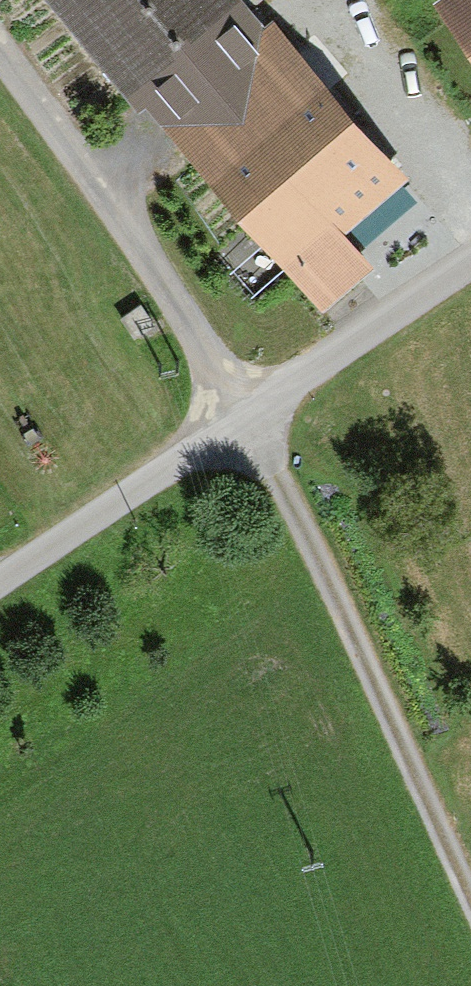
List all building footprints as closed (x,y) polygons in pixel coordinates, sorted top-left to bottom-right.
[(274,19),(265,26),(244,0),(44,0),(138,113),(147,107),(323,312),(372,271),(341,233),(405,179),(274,19)] [(470,59),(470,0),(432,0),(470,59)]
